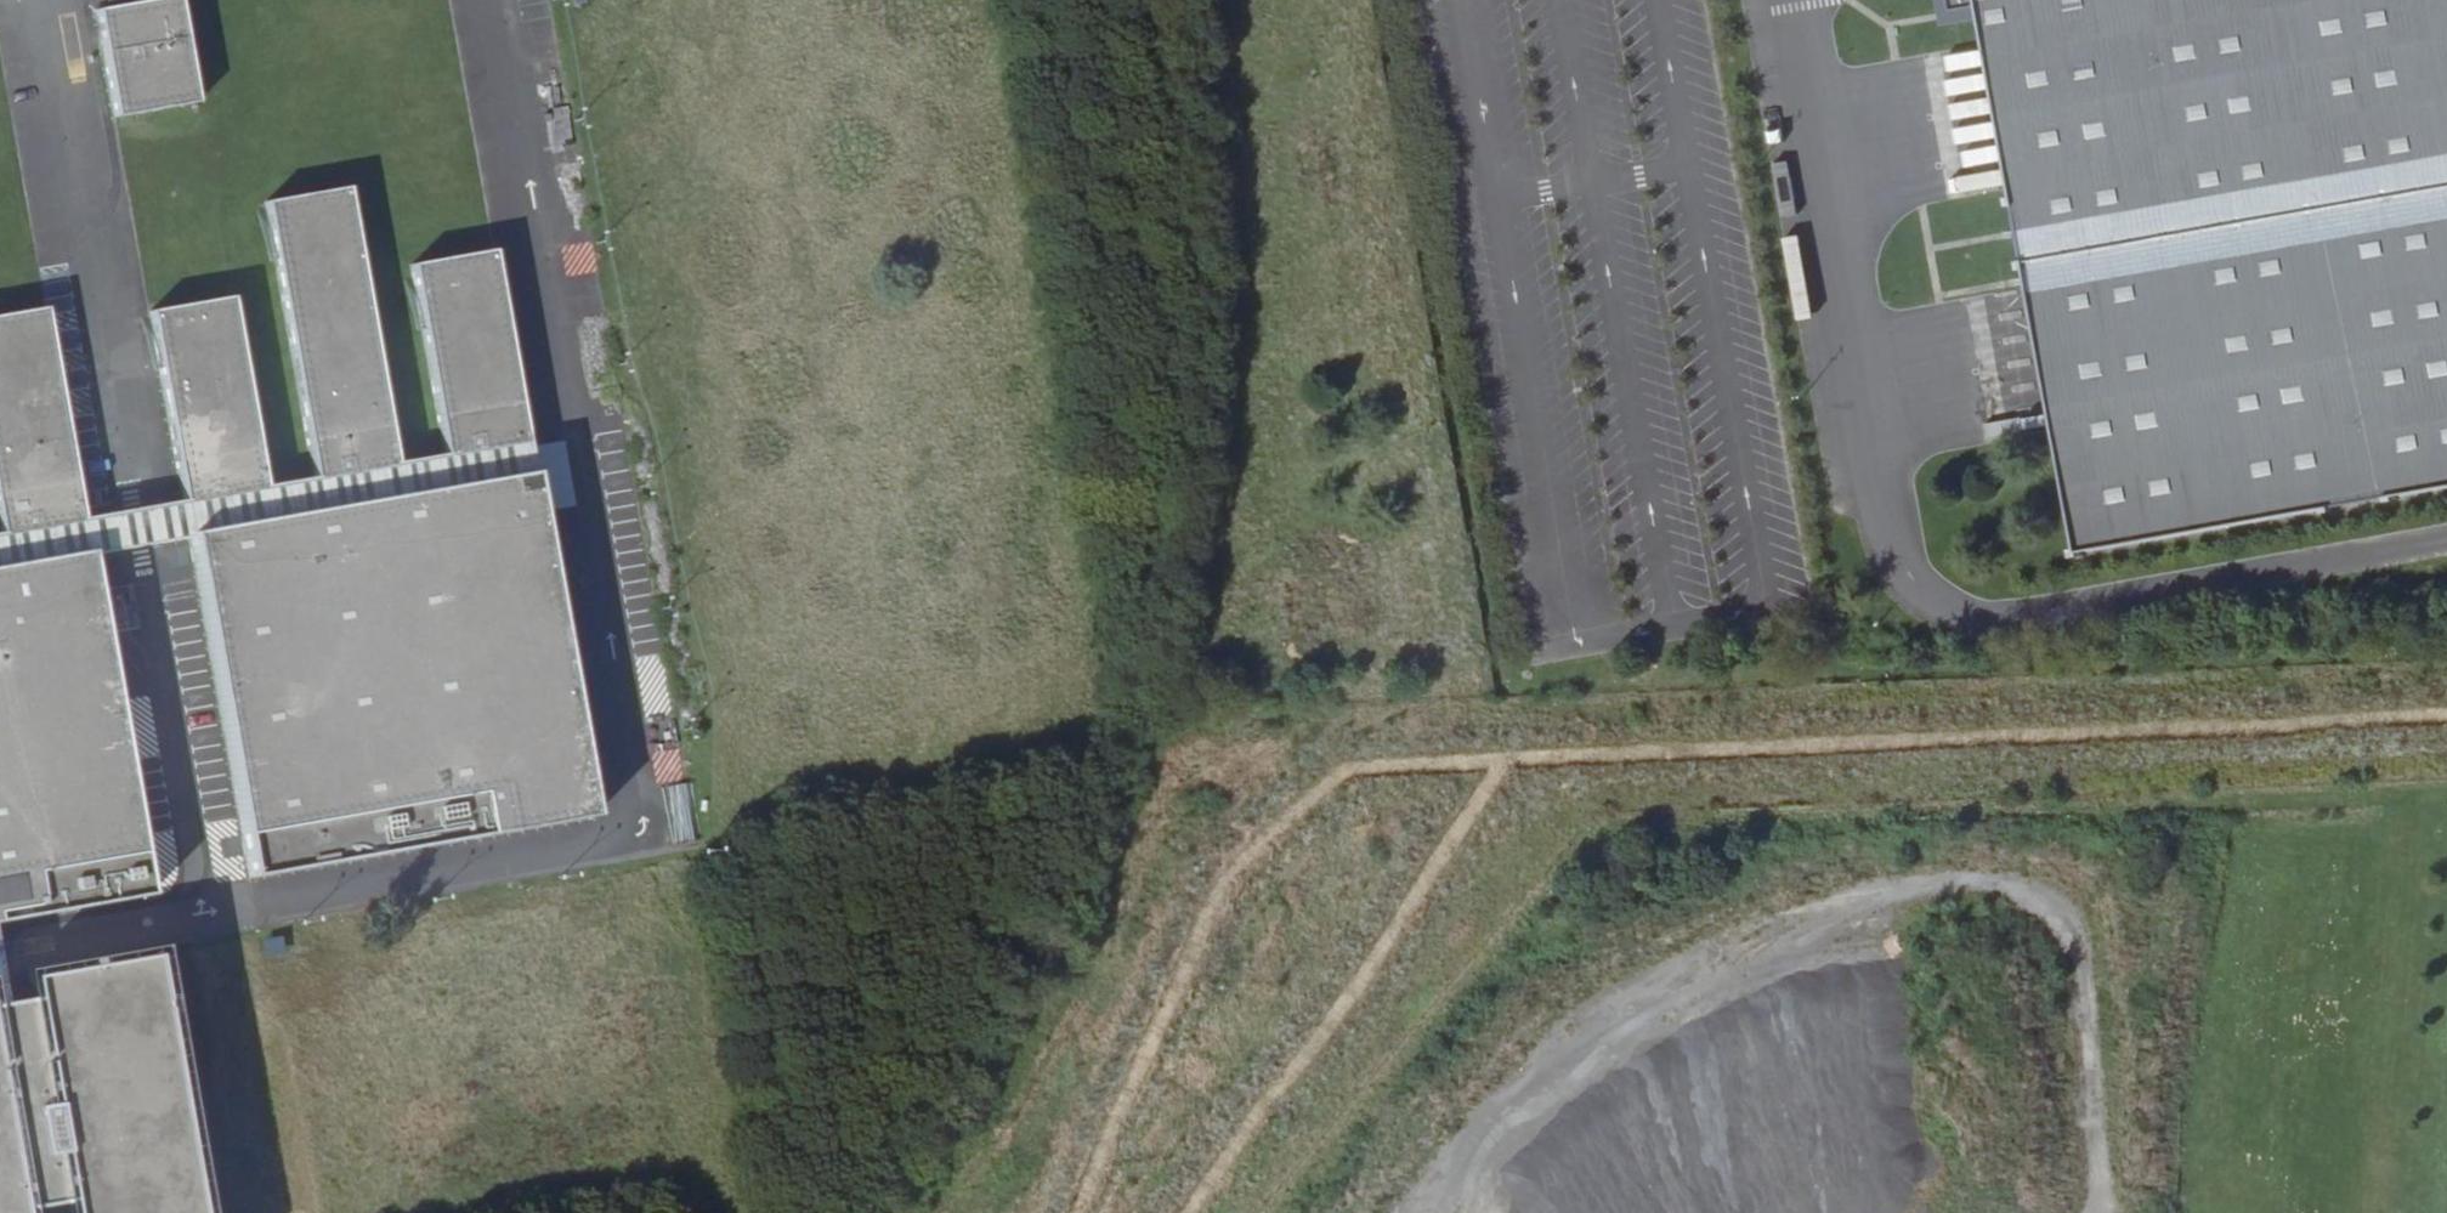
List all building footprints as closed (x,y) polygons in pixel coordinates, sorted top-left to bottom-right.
[(1956,8),(1986,3),(2027,232),(2035,281),(2084,551),(2446,486),(2446,0),(1954,0),(1956,8)] [(99,27),(119,133),(201,118),(180,11),(99,27)] [(306,480),(388,466),(343,203),(262,219),(306,480)] [(439,456),(519,443),(487,251),(406,265),(439,456)] [(176,503),(257,488),(225,297),(143,311),(172,482),(176,503)] [(72,499),(43,328),(0,335),(0,533),(76,520),(72,499)] [(523,466),(519,443),(439,456),(388,466),(306,480),(257,488),(176,503),(172,482),(72,499),(76,520),(0,533),(0,558),(80,544),(179,526),(523,466)] [(179,526),(241,882),(584,823),(523,466),(179,526)] [(141,902),(80,544),(0,558),(0,927),(141,902)] [(155,979),(15,1004),(20,1032),(0,1036),(0,1212),(197,1212),(155,979)]
